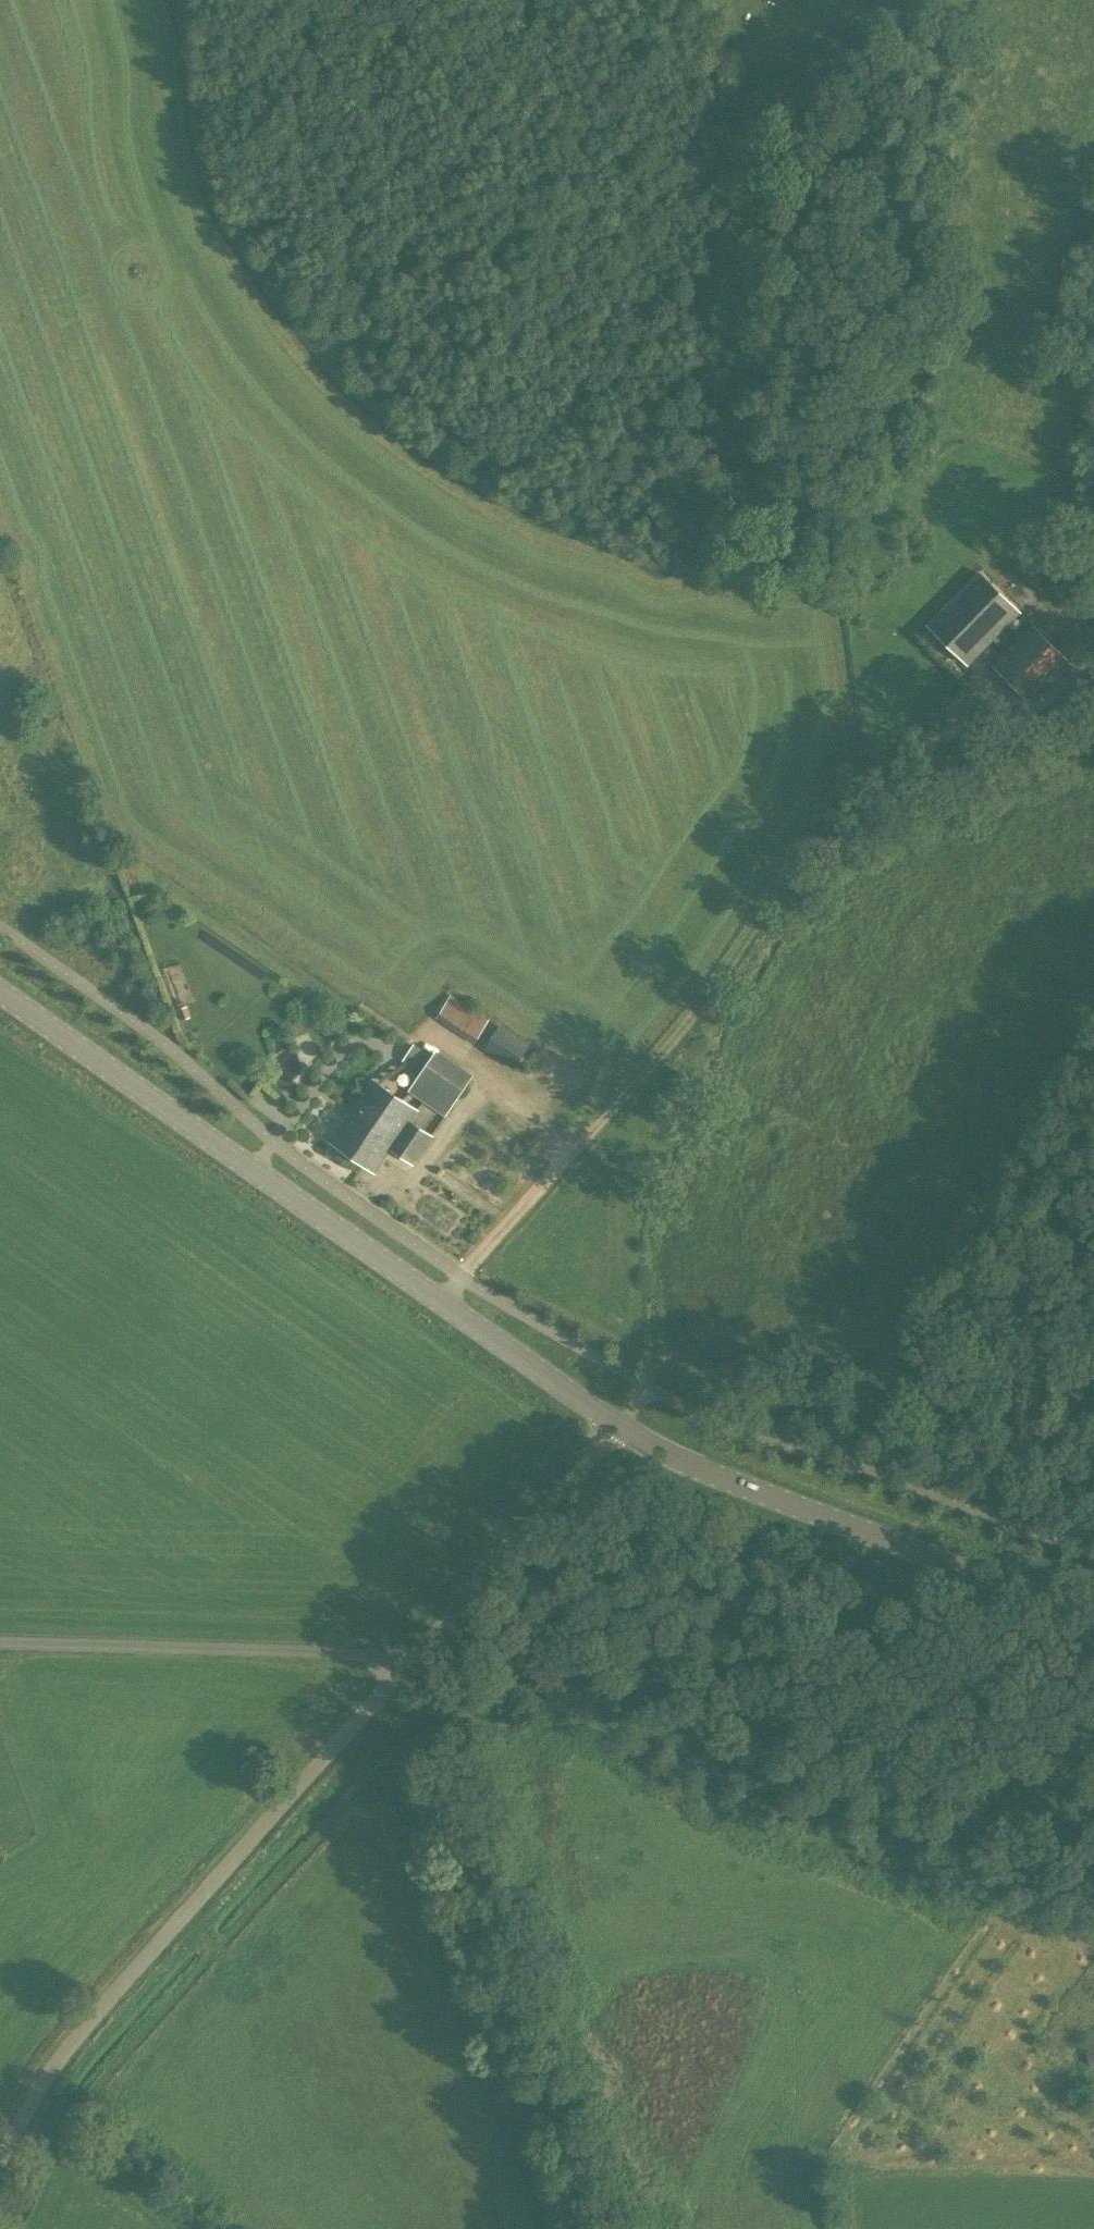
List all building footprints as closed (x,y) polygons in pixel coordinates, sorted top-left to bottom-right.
[(1003,626),(1018,611),(981,573),(929,626),(966,663),(987,641),(998,651),(1013,637),(1003,626)] [(992,666),(1029,702),(1070,662),(1032,625),(992,666)] [(435,1018),(474,1044),(490,1020),(451,994),(435,1018)] [(177,1009),(185,1032),(195,1029),(187,1006),(177,1009)] [(484,1049),(513,1069),(529,1045),(500,1025),(484,1049)] [(412,1093),(444,1116),(471,1078),(473,1074),(437,1049),(433,1056),(432,1056),(420,1073),(408,1091),(410,1092),(412,1093)] [(331,1141),(364,1164),(406,1102),(374,1080),(331,1141)] [(406,1102),(364,1164),(375,1171),(391,1148),(413,1163),(432,1136),(409,1120),(417,1110),(406,1102)]
